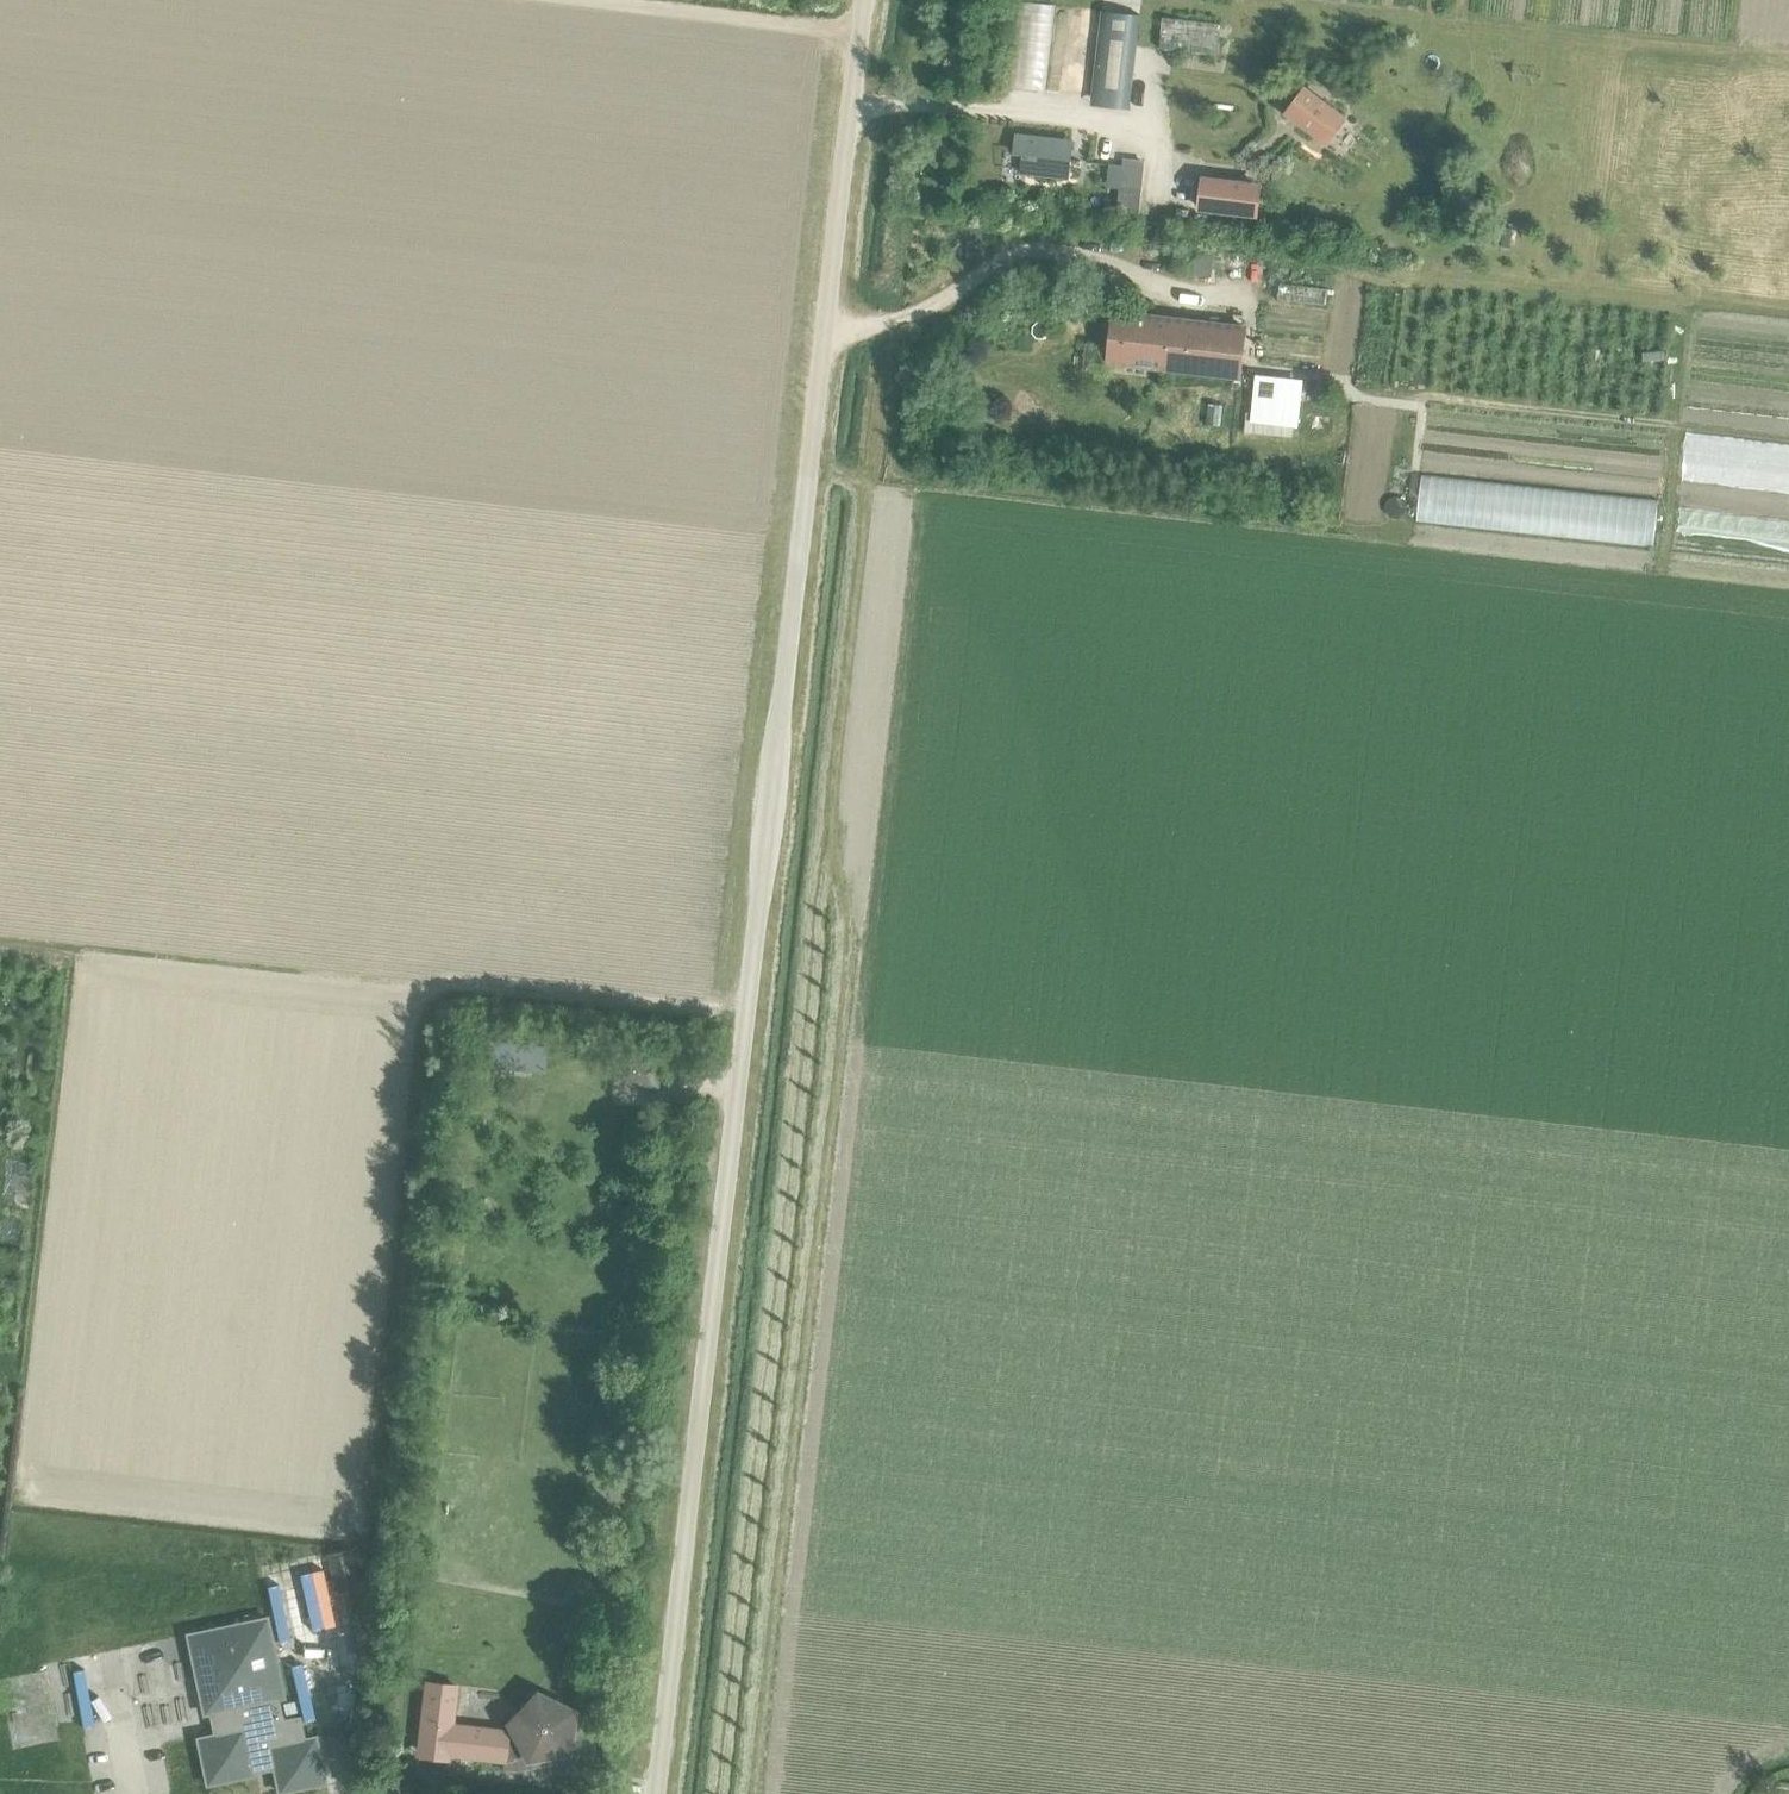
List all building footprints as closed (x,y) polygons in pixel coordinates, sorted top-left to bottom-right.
[(1163,17),(1159,48),(1218,55),(1221,23),(1163,17)] [(1099,31),(1092,93),(1130,97),(1137,35),(1099,31)] [(1287,111),(1325,140),(1342,117),(1304,88),(1287,111)] [(1016,127),(1014,146),(1023,147),(1021,165),(1071,171),(1073,152),(1061,151),(1063,132),(1016,127)] [(1202,178),(1199,207),(1256,213),(1259,185),(1202,178)] [(1120,362),(1239,376),(1244,327),(1126,313),(1120,362)] [(1301,381),(1258,377),(1254,414),(1296,419),(1301,381)] [(1653,543),(1657,501),(1421,475),(1416,516),(1653,543)] [(272,1764),(278,1792),(325,1783),(315,1736),(304,1738),(299,1716),(282,1719),(278,1697),(283,1696),(266,1615),(186,1632),(203,1712),(209,1711),(214,1734),(197,1738),(207,1784),(253,1774),(252,1768),(272,1764)] [(418,1750),(508,1760),(525,1755),(527,1758),(567,1751),(573,1711),(536,1692),(509,1722),(512,1728),(507,1731),(451,1724),(455,1685),(426,1681),(418,1750)]
